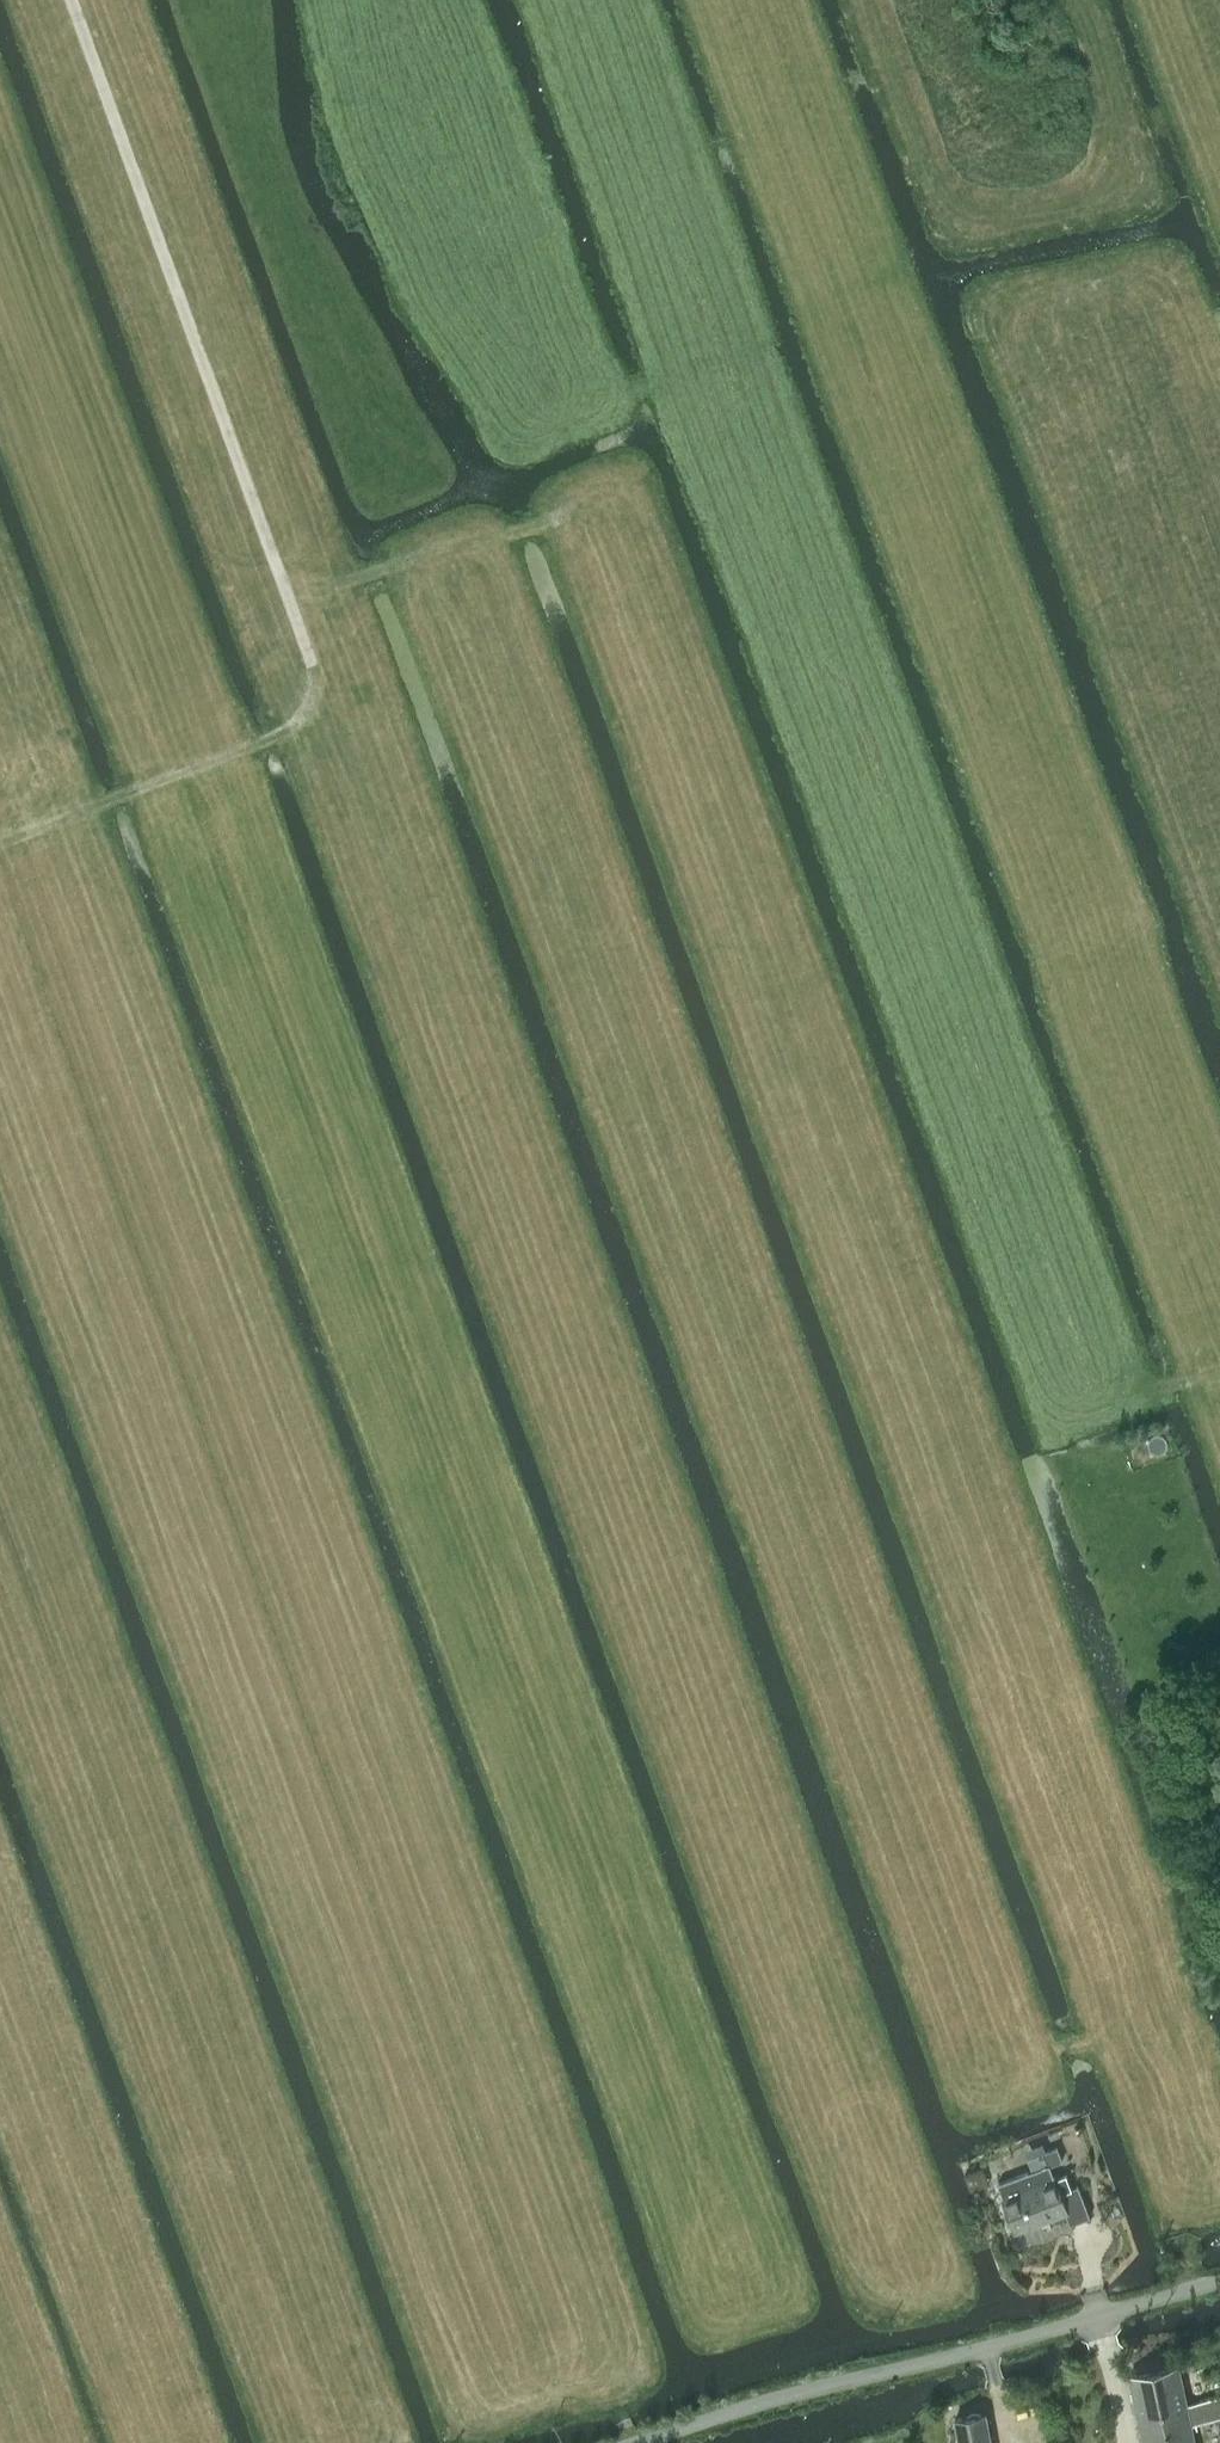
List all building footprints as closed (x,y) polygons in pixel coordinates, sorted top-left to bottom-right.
[(1015,2178),(998,2184),(1003,2198),(1015,2230),(1066,2212),(1071,2224),(1090,2217),(1078,2186),(1072,2188),(1067,2173),(1055,2177),(1050,2165),(1062,2161),(1057,2147),(1028,2158),(1033,2171),(1015,2178)] [(1192,2429),(1197,2428),(1196,2422),(1219,2417),(1219,2396),(1187,2403),(1179,2366),(1130,2376),(1144,2442),(1195,2442),(1192,2429)] [(986,2412),(955,2418),(960,2442),(991,2442),(986,2412)]
